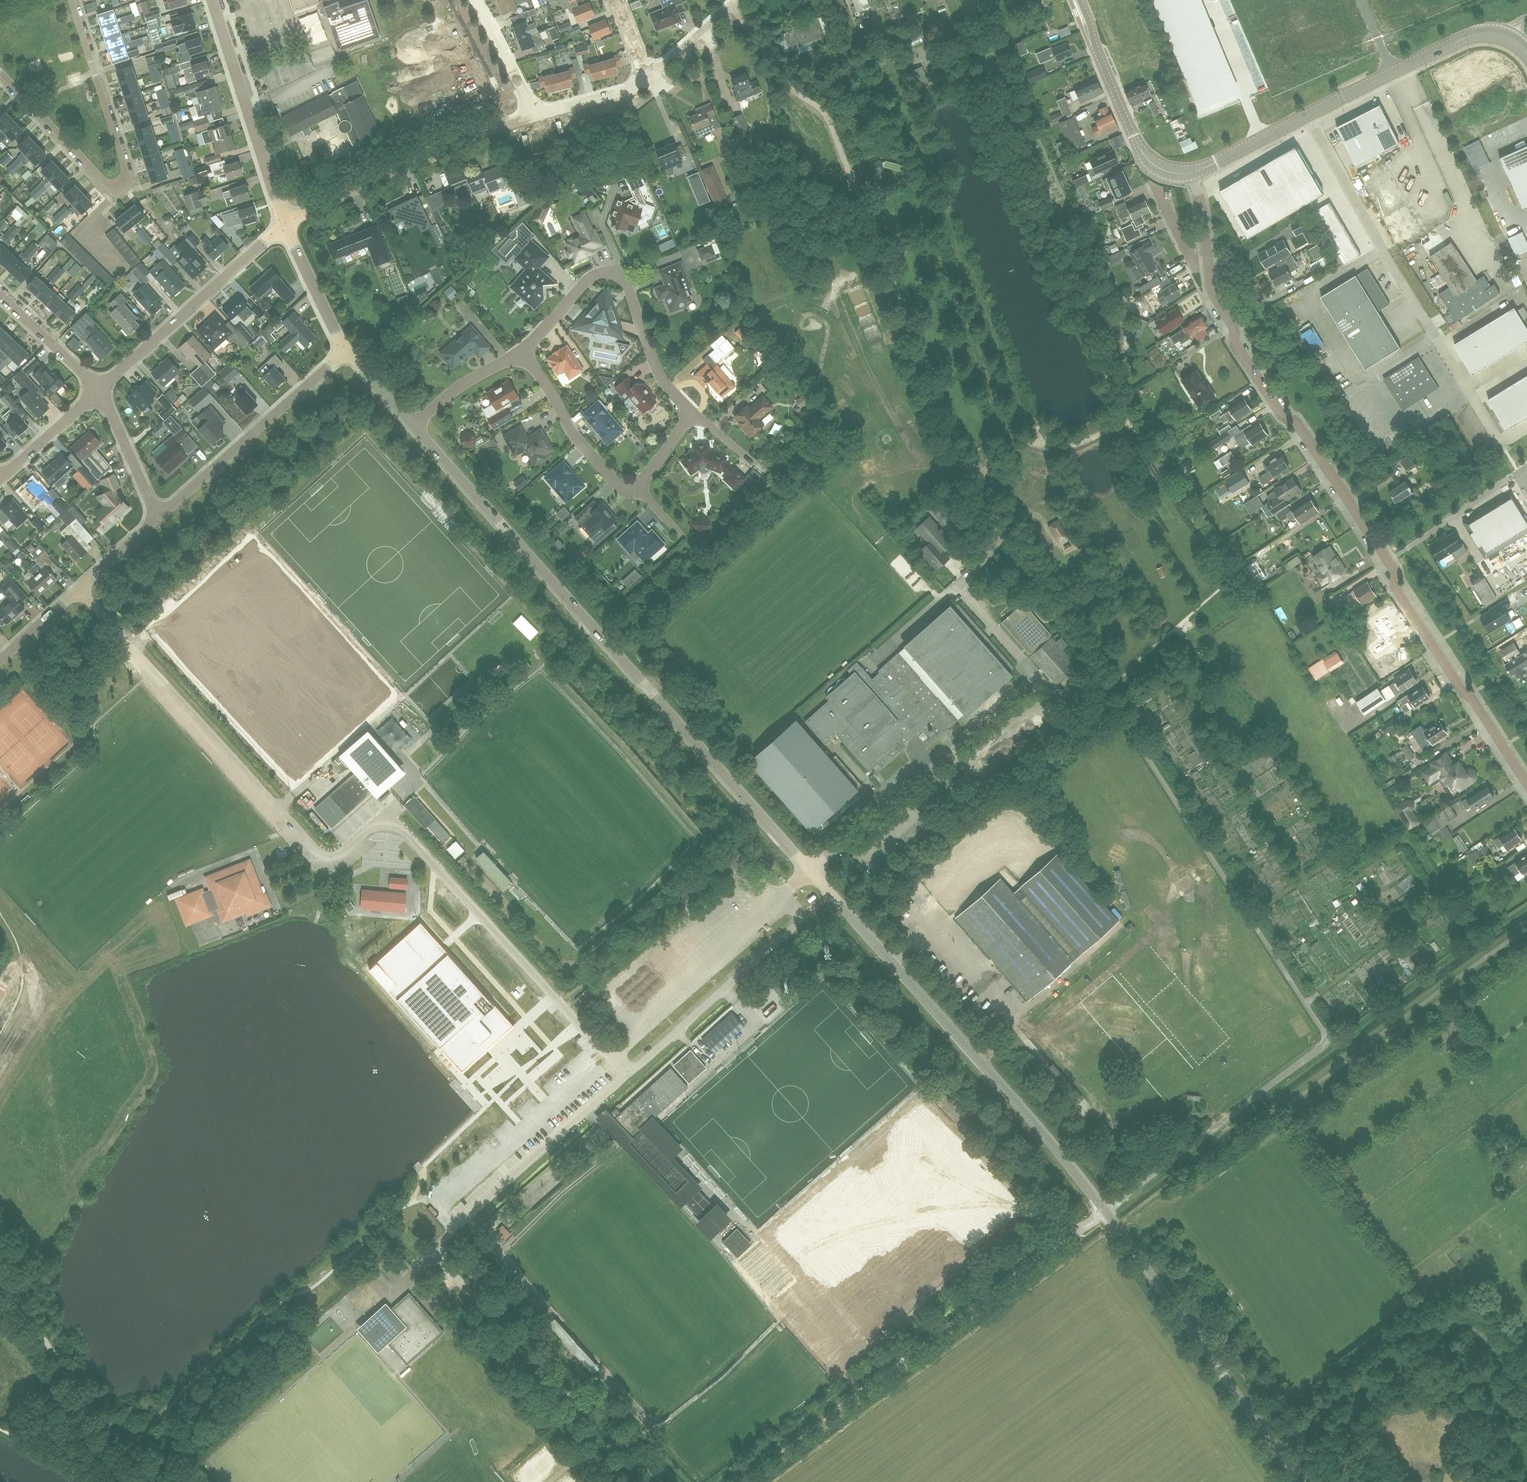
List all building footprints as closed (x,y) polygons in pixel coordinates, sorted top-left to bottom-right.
[(171,9),(171,8),(188,3),(187,0),(168,0),(168,1),(163,2),(166,10),(171,9)] [(338,51),(380,36),(368,0),(364,0),(340,8),(338,1),(331,4),(330,0),(321,0),(338,51)] [(498,2),(503,14),(517,8),(515,3),(521,1),(523,0),(503,0),(498,2)] [(568,6),(568,7),(576,3),(575,0),(560,0),(563,8),(568,6)] [(650,14),(657,30),(681,20),(678,14),(675,4),(683,2),(683,0),(667,0),(668,2),(662,4),(664,9),(650,14)] [(850,3),(854,12),(858,10),(864,8),(869,6),(867,0),(852,0),(852,2),(850,3)] [(1198,0),(1154,0),(1200,109),(1237,93),(1198,0)] [(577,7),(576,3),(568,7),(570,13),(573,12),(577,22),(595,15),(590,2),(577,7)] [(531,16),(537,13),(535,8),(534,9),(522,13),(524,18),(525,18),(531,16)] [(102,27),(118,22),(114,9),(98,15),(102,27)] [(144,14),(146,21),(158,17),(161,16),(159,9),(151,12),(144,14)] [(179,13),(170,16),(176,33),(184,31),(196,27),(198,26),(196,18),(193,19),(191,12),(180,16),(179,13)] [(812,24),(798,30),(796,25),(792,27),(793,30),(783,34),(784,37),(785,37),(785,38),(786,38),(791,50),(793,49),(793,50),(794,50),(794,49),(795,49),(795,48),(821,38),(823,43),(828,41),(819,17),(811,20),(812,24)] [(611,32),(606,19),(589,26),(593,36),(589,37),(592,44),(601,40),(600,36),(611,32)] [(530,33),(537,31),(534,23),(527,26),(526,21),(513,26),(515,31),(513,32),(515,38),(517,37),(517,38),(530,33)] [(572,28),(569,21),(558,26),(560,32),(572,28)] [(118,22),(102,27),(105,39),(122,34),(118,22)] [(579,26),(569,30),(569,31),(562,33),(564,38),(571,35),(571,36),(581,32),(579,26)] [(537,31),(530,33),(517,38),(519,43),(517,43),(520,50),(522,49),(522,50),(531,46),(534,52),(546,48),(539,30),(537,31)] [(122,34),(105,39),(109,51),(126,46),(122,34)] [(179,51),(180,56),(177,57),(179,62),(192,58),(190,54),(203,50),(200,38),(186,42),(186,43),(179,45),(181,51),(179,51)] [(142,40),(129,45),(130,48),(144,43),(148,42),(147,39),(142,40)] [(161,43),(154,46),(156,53),(177,46),(175,40),(161,44),(161,43)] [(556,50),(564,48),(561,40),(554,43),(556,50)] [(1072,55),(1067,42),(1053,48),(1053,47),(1044,51),(1047,60),(1055,56),(1057,61),(1072,55)] [(126,46),(109,51),(113,63),(139,55),(137,48),(127,51),(126,46)] [(287,54),(289,60),(301,57),(299,51),(287,54)] [(611,59),(601,62),(605,77),(618,73),(616,66),(621,65),(618,55),(611,57),(611,59)] [(146,59),(148,65),(150,74),(159,72),(157,63),(158,63),(156,56),(146,59)] [(192,66),(184,68),(184,69),(188,81),(196,78),(211,73),(213,72),(211,65),(208,65),(207,61),(192,66)] [(605,77),(601,62),(589,65),(588,63),(583,64),(586,74),(590,73),(592,80),(605,77)] [(182,70),(180,64),(162,69),(163,70),(164,75),(182,70)] [(118,70),(122,83),(136,79),(132,66),(118,70)] [(922,66),(912,70),(919,85),(928,81),(922,66)] [(1031,83),(1048,76),(1043,66),(1026,73),(1031,83)] [(576,77),(573,67),(568,69),(568,71),(556,74),(560,89),(573,85),(571,78),(576,77)] [(162,80),(159,72),(150,74),(153,83),(162,80)] [(750,83),(746,73),(732,79),(736,89),(733,90),(738,101),(761,91),(757,80),(750,83)] [(560,89),(556,74),(544,77),(544,75),(538,77),(541,87),(545,86),(547,92),(560,89)] [(122,83),(126,96),(140,92),(136,79),(122,83)] [(1102,94),(1096,80),(1075,90),(1081,103),(1102,94)] [(296,110),(282,117),(290,135),(302,130),(305,135),(312,132),(309,126),(337,113),(341,122),(340,124),(340,126),(340,128),(341,129),(342,131),(344,132),(346,132),(353,145),(363,140),(362,138),(378,130),(374,121),(373,121),(370,114),(370,113),(362,96),(363,95),(357,81),(344,87),(332,92),(333,93),(329,95),(328,94),(296,110)] [(1142,99),(1149,96),(1149,95),(1151,94),(1149,90),(1147,91),(1144,83),(1125,92),(1131,104),(1132,107),(1139,103),(1139,102),(1143,101),(1142,99)] [(179,89),(181,95),(185,94),(194,91),(192,84),(179,89)] [(195,93),(198,104),(220,97),(217,86),(215,87),(215,86),(209,88),(195,92),(195,93)] [(159,100),(167,97),(164,88),(156,91),(159,100)] [(1165,89),(1155,93),(1158,100),(1168,96),(1165,89)] [(126,96),(130,109),(144,104),(140,92),(126,96)] [(167,97),(159,100),(164,116),(172,113),(170,106),(167,97)] [(222,109),(222,108),(224,107),(220,97),(198,104),(195,105),(197,111),(199,116),(222,109)] [(1072,114),(1065,97),(1056,100),(1061,111),(1050,116),(1053,123),(1064,118),(1072,114)] [(1154,101),(1148,103),(1154,117),(1160,114),(1154,101)] [(707,117),(714,114),(710,103),(699,108),(700,113),(690,117),(695,129),(698,137),(712,131),(707,117)] [(144,104),(130,109),(134,122),(148,118),(144,104)] [(1380,105),(1337,127),(1356,166),(1400,143),(1380,105)] [(1107,106),(1099,109),(1100,112),(1098,113),(1099,116),(1094,118),(1098,125),(1092,128),(1095,136),(1117,127),(1110,111),(1109,111),(1107,106)] [(182,120),(194,120),(193,111),(181,111),(182,120)] [(15,121),(6,112),(0,118),(0,127),(4,131),(15,121)] [(162,126),(174,121),(172,115),(160,119),(162,126)] [(195,126),(209,122),(207,116),(193,120),(195,126)] [(735,117),(729,120),(736,135),(738,140),(741,139),(749,135),(747,130),(744,131),(737,116),(735,117)] [(1060,122),(1071,148),(1084,143),(1072,116),(1060,122)] [(1178,118),(1169,122),(1178,143),(1190,137),(1183,123),(1180,124),(1178,118)] [(15,121),(4,131),(0,135),(0,141),(1,140),(3,141),(7,146),(13,140),(23,131),(15,121)] [(193,127),(191,121),(183,123),(185,129),(193,127)] [(175,122),(166,125),(169,134),(178,131),(175,122)] [(211,127),(209,122),(195,126),(197,132),(211,127)] [(205,144),(215,141),(231,135),(227,124),(208,130),(201,132),(205,144)] [(136,130),(141,143),(155,138),(151,125),(136,130)] [(178,131),(169,134),(172,143),(181,140),(178,131)] [(231,135),(215,141),(217,146),(214,147),(216,153),(235,147),(231,135)] [(17,157),(18,158),(6,169),(10,172),(38,146),(29,136),(19,146),(23,151),(17,157)] [(1183,143),(1189,155),(1202,149),(1196,137),(1183,143)] [(141,143),(145,156),(159,151),(155,138),(141,143)] [(1469,149),(1474,159),(1508,233),(1526,224),(1526,219),(1522,209),(1526,207),(1526,145),(1499,158),(1495,149),(1491,140),(1469,149)] [(674,143),(656,150),(665,170),(682,163),(680,157),(686,155),(681,144),(676,147),(674,143)] [(38,146),(10,172),(12,175),(24,164),(25,165),(31,159),(36,165),(47,155),(38,146)] [(1296,146),(1220,191),(1248,239),(1308,204),(1324,194),(1296,146)] [(176,155),(177,159),(186,157),(183,148),(174,150),(176,155)] [(145,156),(149,168),(163,164),(159,151),(145,156)] [(1112,151),(1090,160),(1093,168),(1087,170),(1092,180),(1104,175),(1101,170),(1117,162),(1115,157),(1115,154),(1113,152),(1112,151)] [(0,160),(0,163),(4,166),(13,157),(8,153),(0,160)] [(221,160),(220,154),(205,158),(207,165),(221,160)] [(188,164),(186,157),(177,159),(180,168),(181,172),(183,179),(192,176),(194,176),(190,163),(188,164)] [(883,169),(880,160),(863,166),(867,175),(883,169)] [(50,180),(61,170),(52,161),(42,171),(50,180)] [(211,176),(215,175),(215,176),(219,175),(220,181),(222,182),(229,179),(228,178),(243,174),(239,161),(224,166),(220,168),(218,161),(210,164),(210,165),(195,169),(199,183),(205,181),(203,174),(208,173),(209,175),(211,176)] [(465,170),(448,177),(452,186),(453,190),(461,187),(463,191),(464,194),(472,191),(472,192),(487,186),(489,191),(514,181),(507,163),(483,173),(481,167),(466,174),(465,170)] [(163,164),(149,168),(153,181),(168,177),(167,171),(165,172),(163,164)] [(710,167),(700,170),(715,208),(724,204),(710,167)] [(61,170),(50,180),(59,189),(70,179),(61,170)] [(625,179),(631,192),(646,185),(639,172),(625,179)] [(1116,197),(1130,191),(1121,172),(1108,178),(1108,179),(1103,181),(1107,188),(1111,186),(1116,197)] [(1085,175),(1073,180),(1077,187),(1083,184),(1088,182),(1085,175)] [(42,182),(36,187),(42,193),(48,188),(42,182)] [(246,184),(231,189),(231,190),(223,192),(225,198),(233,196),(235,203),(251,198),(250,197),(253,196),(250,189),(248,190),(246,184)] [(74,204),(84,194),(75,185),(65,195),(73,204),(74,204)] [(36,187),(29,193),(35,200),(42,193),(36,187)] [(209,190),(198,194),(198,192),(185,196),(189,210),(202,206),(201,203),(212,199),(209,190)] [(437,193),(428,196),(434,210),(438,208),(442,206),(437,193)] [(84,194),(74,204),(82,212),(82,213),(93,203),(84,194)] [(598,200),(593,194),(589,198),(594,203),(598,200)] [(408,202),(390,211),(396,223),(403,220),(405,224),(413,220),(415,225),(419,224),(422,231),(429,227),(434,238),(443,234),(438,223),(437,222),(432,212),(429,205),(424,208),(418,197),(418,196),(408,200),(408,202)] [(1101,210),(1114,204),(1111,196),(1097,202),(1101,210)] [(651,218),(655,207),(640,201),(638,206),(618,199),(611,218),(613,222),(612,225),(615,226),(617,230),(621,228),(626,230),(626,229),(630,231),(635,229),(636,224),(637,225),(638,220),(647,216),(651,218)] [(1121,218),(1131,214),(1135,223),(1121,230),(1127,241),(1141,235),(1136,226),(1145,222),(1141,215),(1150,212),(1144,199),(1127,207),(1124,201),(1115,206),(1118,211),(1121,218)] [(49,214),(59,205),(54,200),(44,209),(49,214)] [(1313,212),(1344,265),(1361,255),(1330,202),(1313,212)] [(136,205),(126,213),(135,223),(145,215),(136,205)] [(14,224),(9,230),(15,236),(21,229),(18,227),(28,215),(18,206),(12,212),(19,219),(14,224)] [(65,206),(59,212),(65,218),(71,212),(65,206)] [(240,209),(223,214),(227,226),(234,224),(234,225),(243,222),(243,224),(258,219),(253,206),(240,210),(240,209)] [(438,209),(432,212),(437,222),(443,220),(438,209)] [(59,212),(53,218),(58,224),(65,218),(59,212)] [(126,213),(116,220),(125,231),(130,227),(135,223),(126,213)] [(585,213),(574,218),(582,236),(567,243),(570,249),(568,250),(567,252),(569,256),(571,257),(573,256),(576,261),(594,252),(592,249),(602,244),(595,230),(593,230),(585,213)] [(1304,233),(1312,229),(1313,228),(1306,217),(1296,222),(1302,232),(1303,231),(1304,233)] [(0,222),(0,232),(9,223),(4,219),(0,222)] [(529,244),(527,242),(529,239),(533,234),(534,234),(523,222),(494,248),(507,262),(514,255),(517,258),(528,268),(512,286),(531,303),(538,302),(542,298),(542,285),(555,284),(538,269),(538,267),(547,256),(531,242),(529,244)] [(179,229),(182,233),(188,227),(184,224),(179,229)] [(390,260),(376,225),(328,245),(333,258),(368,244),(376,265),(390,260)] [(141,239),(148,234),(143,227),(140,230),(136,233),(141,239)] [(117,232),(114,228),(106,235),(109,239),(117,232)] [(9,230),(3,237),(6,239),(6,240),(9,242),(15,236),(9,230)] [(113,243),(121,236),(117,232),(109,239),(113,243)] [(47,234),(38,243),(43,248),(45,245),(51,238),(52,238),(48,233),(47,234)] [(192,233),(187,238),(192,243),(195,247),(200,242),(192,233)] [(72,238),(69,234),(61,242),(65,246),(72,238)] [(148,234),(141,239),(147,245),(153,240),(148,234)] [(201,240),(204,243),(207,247),(205,249),(214,259),(229,246),(219,235),(212,243),(206,236),(201,240)] [(116,247),(124,240),(121,236),(113,243),(116,247)] [(76,242),(72,238),(65,246),(69,249),(76,242)] [(190,245),(192,243),(187,238),(185,239),(183,240),(177,246),(175,244),(169,249),(163,242),(157,248),(165,258),(166,257),(173,265),(178,261),(194,278),(206,266),(191,249),(193,248),(190,245)] [(119,252),(128,245),(124,240),(116,247),(119,252)] [(1284,241),(1259,255),(1266,267),(1275,262),(1277,260),(1279,264),(1287,260),(1286,260),(1293,256),(1284,241)] [(34,242),(29,247),(35,252),(40,248),(37,245),(34,242)] [(80,245),(76,242),(69,249),(73,253),(80,245)] [(1152,271),(1156,268),(1150,257),(1151,257),(1148,252),(1154,249),(1149,242),(1143,246),(1142,245),(1130,253),(1137,264),(1129,269),(1137,280),(1152,271)] [(1490,287),(1488,285),(1489,284),(1484,276),(1477,280),(1472,273),(1468,267),(1463,260),(1459,253),(1452,242),(1430,256),(1450,287),(1439,294),(1449,309),(1457,321),(1489,300),(1501,293),(1495,284),(1490,287)] [(3,263),(12,253),(2,244),(0,246),(0,261),(3,263)] [(80,245),(73,253),(76,257),(84,249),(80,245)] [(123,256),(131,249),(128,245),(119,252),(123,256)] [(715,255),(712,245),(698,250),(702,260),(715,255)] [(26,257),(29,259),(35,252),(29,247),(22,254),(26,257)] [(153,252),(162,261),(150,271),(156,277),(173,296),(186,285),(169,266),(170,265),(164,258),(165,258),(157,248),(153,252)] [(84,249),(76,257),(80,261),(88,253),(84,249)] [(131,249),(123,256),(126,260),(134,253),(131,249)] [(1126,256),(1122,250),(1107,257),(1111,264),(1126,256)] [(16,257),(12,253),(3,263),(12,272),(26,257),(22,254),(20,252),(16,257)] [(88,253),(80,261),(84,265),(92,257),(88,253)] [(130,265),(138,258),(134,253),(126,260),(130,265)] [(1281,267),(1270,274),(1277,286),(1293,277),(1292,276),(1298,273),(1296,270),(1299,268),(1293,256),(1286,260),(1287,260),(1279,264),(1281,267)] [(1320,273),(1335,264),(1330,256),(1315,265),(1320,273)] [(26,257),(12,272),(22,281),(32,271),(27,267),(31,262),(29,259),(26,257)] [(92,257),(84,265),(88,268),(96,261),(92,257)] [(138,258),(130,265),(133,269),(137,266),(141,262),(138,258)] [(92,272),(99,264),(96,261),(88,268),(92,272)] [(149,271),(141,262),(137,266),(145,275),(149,271)] [(667,279),(669,284),(659,288),(658,289),(657,291),(657,293),(658,295),(659,296),(661,297),(663,297),(665,297),(671,312),(688,305),(687,302),(692,300),(687,289),(691,288),(681,262),(662,270),(666,279),(667,279)] [(99,264),(92,272),(96,276),(103,268),(99,264)] [(59,265),(53,272),(60,277),(65,271),(63,268),(62,267),(59,265)] [(133,269),(131,271),(144,285),(134,294),(152,315),(162,306),(156,300),(159,298),(146,283),(150,280),(137,266),(133,269)] [(1356,275),(1355,274),(1355,275),(1355,276),(1324,295),(1321,297),(1366,369),(1368,367),(1400,348),(1400,349),(1401,348),(1378,311),(1390,303),(1368,267),(1356,275)] [(103,268),(96,276),(100,280),(107,272),(103,268)] [(281,278),(272,268),(251,287),(260,297),(272,286),(287,303),(296,295),(281,279),(281,278)] [(1153,283),(1160,278),(1156,271),(1148,276),(1153,283)] [(53,272),(47,278),(51,281),(54,284),(60,277),(53,272)] [(107,272),(100,280),(103,284),(111,276),(107,272)] [(38,296),(47,285),(37,276),(28,286),(38,296)] [(111,276),(103,284),(107,287),(115,280),(111,276)] [(394,280),(403,299),(411,295),(402,276),(394,280)] [(1161,291),(1164,295),(1158,299),(1162,305),(1181,294),(1174,283),(1161,291)] [(80,284),(74,290),(79,295),(85,289),(82,286),(80,284)] [(47,285),(38,296),(47,305),(57,294),(47,285)] [(74,290),(68,296),(70,299),(71,299),(73,302),(79,295),(74,290)] [(619,337),(623,334),(609,293),(605,292),(576,324),(578,329),(591,331),(593,333),(594,336),(596,338),(599,341),(602,342),(605,343),(609,343),(612,343),(615,341),(617,340),(619,337)] [(111,313),(124,327),(122,328),(128,335),(139,325),(134,320),(137,318),(124,304),(128,301),(121,293),(111,303),(116,308),(111,313)] [(57,294),(47,305),(57,314),(66,303),(57,294)] [(239,295),(224,309),(232,318),(237,314),(244,321),(253,312),(247,306),(248,305),(239,295)] [(423,300),(421,297),(414,303),(416,305),(423,300)] [(66,303),(57,314),(67,323),(76,313),(72,308),(76,304),(73,302),(71,299),(70,299),(66,303)] [(410,299),(397,303),(399,310),(412,305),(410,299)] [(257,305),(252,310),(260,318),(265,313),(257,305)] [(1454,344),(1473,374),(1526,341),(1526,327),(1515,307),(1454,344)] [(1158,317),(1158,318),(1154,321),(1162,334),(1183,320),(1176,309),(1168,315),(1166,312),(1158,317)] [(113,347),(93,325),(96,322),(87,312),(72,326),(77,331),(83,326),(87,330),(85,332),(89,338),(86,341),(101,358),(113,347)] [(306,347),(317,337),(294,312),(283,321),(293,332),(279,345),(285,352),(299,339),(306,347)] [(210,345),(216,351),(222,346),(219,343),(230,333),(224,327),(225,325),(218,317),(219,316),(216,313),(196,330),(199,330),(211,344),(210,345)] [(1182,327),(1183,328),(1170,337),(1175,344),(1180,340),(1182,344),(1190,338),(1209,326),(1207,324),(1208,322),(1206,320),(1204,320),(1201,315),(1182,327)] [(285,324),(279,318),(272,325),(276,329),(277,330),(285,324)] [(236,328),(249,343),(254,338),(242,323),(236,328)] [(271,334),(276,329),(272,325),(262,333),(271,344),(276,339),(271,334)] [(445,350),(445,352),(444,354),(445,356),(445,357),(447,359),(446,359),(453,367),(462,360),(464,359),(462,358),(472,350),(479,358),(490,348),(472,327),(447,347),(447,348),(446,349),(445,350)] [(10,336),(1,328),(0,329),(0,346),(1,346),(10,336)] [(746,336),(740,328),(735,332),(742,340),(746,336)] [(237,330),(230,335),(241,347),(247,342),(237,330)] [(4,361),(19,344),(10,336),(1,346),(6,352),(1,358),(4,361)] [(191,356),(200,366),(201,365),(211,356),(193,336),(183,344),(180,348),(189,358),(191,356)] [(258,350),(266,342),(261,337),(253,344),(258,350)] [(734,349),(735,350),(736,350),(727,339),(703,360),(707,364),(694,375),(703,387),(709,382),(722,397),(736,386),(731,380),(734,377),(724,364),(720,368),(717,364),(734,349)] [(20,363),(25,357),(29,353),(19,344),(4,361),(7,364),(13,357),(19,363),(20,363)] [(548,359),(558,374),(564,370),(570,378),(583,369),(567,346),(548,359)] [(283,362),(275,354),(258,370),(275,388),(285,379),(276,369),(283,362)] [(22,368),(23,369),(29,375),(41,364),(36,358),(35,358),(34,357),(22,368)] [(1403,410),(1439,387),(1420,357),(1384,380),(1403,410)] [(168,358),(152,372),(163,385),(180,370),(168,358)] [(231,363),(219,373),(228,382),(239,372),(231,363)] [(43,364),(33,373),(43,384),(52,394),(65,383),(55,372),(53,375),(43,364)] [(201,365),(200,366),(190,374),(202,387),(212,377),(201,365)] [(1147,369),(1150,374),(1155,371),(1152,365),(1147,369)] [(22,368),(14,376),(27,391),(21,396),(39,416),(49,407),(35,391),(39,388),(22,368)] [(1207,386),(1197,371),(1183,380),(1199,406),(1215,396),(1208,386),(1207,386)] [(614,378),(599,375),(605,385),(614,378)] [(1488,399),(1507,430),(1526,417),(1526,375),(1488,399)] [(622,399),(625,399),(626,399),(628,401),(629,403),(631,403),(633,404),(635,403),(637,402),(638,403),(637,406),(643,413),(647,409),(648,411),(650,411),(655,407),(655,405),(654,404),(657,401),(652,396),(652,394),(644,384),(636,383),(634,385),(627,378),(615,388),(620,393),(619,397),(622,399)] [(129,395),(130,396),(126,400),(133,408),(137,405),(142,410),(154,399),(153,398),(158,393),(146,380),(129,395)] [(494,404),(484,410),(489,417),(489,418),(494,428),(512,418),(505,406),(510,403),(510,401),(517,397),(514,391),(516,390),(513,385),(511,386),(508,381),(488,393),(494,404)] [(242,395),(236,401),(247,413),(257,404),(248,393),(242,385),(237,390),(242,395)] [(171,389),(165,395),(173,404),(179,398),(171,389)] [(18,404),(7,392),(1,397),(11,408),(12,409),(18,404)] [(199,411),(207,404),(197,393),(189,400),(199,411)] [(163,394),(157,399),(165,409),(171,403),(163,394)] [(809,401),(803,394),(796,401),(802,408),(809,401)] [(749,408),(747,406),(734,417),(744,428),(743,429),(750,436),(751,435),(753,436),(757,432),(757,430),(763,424),(758,419),(772,407),(763,396),(749,408)] [(1227,421),(1229,420),(1230,422),(1236,418),(1237,419),(1252,409),(1244,398),(1229,407),(1231,410),(1225,413),(1220,417),(1224,424),(1217,428),(1221,435),(1232,428),(1227,421)] [(583,414),(608,443),(620,433),(621,428),(605,409),(606,407),(600,400),(583,414)] [(10,410),(3,417),(7,421),(3,425),(15,437),(15,436),(18,433),(19,434),(29,425),(25,420),(18,412),(22,409),(18,404),(12,409),(11,408),(10,410)] [(204,424),(199,429),(212,444),(224,433),(213,421),(219,415),(210,405),(197,417),(204,424)] [(170,418),(164,423),(169,429),(175,424),(170,418)] [(1234,436),(1242,447),(1251,441),(1253,444),(1268,435),(1260,421),(1252,426),(1251,424),(1244,429),(1234,436)] [(527,438),(520,426),(504,435),(515,455),(525,449),(533,461),(531,462),(534,467),(548,458),(546,455),(555,450),(547,436),(545,437),(541,429),(527,438)] [(190,436),(182,427),(165,442),(168,446),(156,457),(168,471),(179,461),(181,463),(188,456),(179,446),(190,436)] [(72,447),(83,458),(82,459),(91,470),(90,471),(98,480),(112,467),(96,450),(101,446),(99,444),(100,443),(90,431),(72,447)] [(1214,441),(1218,447),(1231,439),(1227,433),(1214,441)] [(476,439),(473,435),(468,434),(463,437),(462,442),(465,447),(470,448),(475,445),(476,439)] [(709,451),(709,446),(710,446),(709,442),(692,444),(693,447),(694,447),(694,453),(684,461),(684,463),(686,466),(685,467),(686,469),(687,468),(690,472),(693,472),(700,467),(707,466),(718,471),(721,470),(721,469),(722,469),(728,475),(724,479),(735,489),(745,478),(734,468),(733,470),(725,463),(724,462),(725,460),(724,457),(709,451)] [(1231,451),(1219,459),(1224,465),(1235,458),(1231,451)] [(64,474),(73,466),(63,454),(50,466),(49,465),(43,471),(54,483),(52,484),(56,489),(67,479),(67,477),(64,474)] [(1290,467),(1281,454),(1263,465),(1268,472),(1260,477),(1264,484),(1290,467)] [(1409,455),(1401,461),(1409,471),(1417,465),(1409,455)] [(574,495),(585,485),(564,461),(545,478),(565,501),(573,494),(574,495)] [(82,464),(76,470),(77,472),(78,472),(83,478),(90,486),(97,481),(84,466),(82,464)] [(1249,483),(1242,471),(1225,482),(1232,493),(1249,483)] [(114,489),(119,486),(114,475),(100,481),(105,493),(95,497),(104,506),(96,513),(101,518),(95,524),(101,531),(103,533),(108,527),(116,521),(114,519),(128,507),(116,494),(117,494),(114,489)] [(1280,509),(1281,511),(1288,506),(1284,500),(1301,489),(1294,479),(1268,495),(1271,500),(1267,503),(1274,513),(1280,509)] [(49,504),(51,503),(54,500),(47,493),(44,489),(42,490),(33,480),(20,491),(35,507),(44,498),(49,504)] [(1415,489),(1413,490),(1413,491),(1406,481),(1390,492),(1397,502),(1408,495),(1413,503),(1421,498),(1415,489)] [(1462,522),(1485,559),(1503,588),(1526,573),(1526,522),(1509,493),(1462,522)] [(59,513),(60,514),(61,514),(69,507),(68,506),(61,498),(61,497),(60,496),(52,504),(59,513)] [(17,527),(29,516),(12,498),(9,501),(8,499),(3,504),(4,506),(1,509),(2,510),(0,512),(0,520),(3,524),(10,518),(17,527)] [(1291,511),(1288,506),(1281,511),(1278,512),(1283,520),(1288,516),(1291,520),(1297,516),(1301,523),(1319,512),(1310,498),(1293,509),(1293,510),(1291,511)] [(617,519),(611,512),(610,512),(608,509),(602,502),(598,506),(594,501),(590,505),(575,517),(584,528),(598,544),(618,527),(613,522),(617,519)] [(1255,511),(1249,501),(1244,504),(1251,514),(1255,511)] [(87,520),(74,505),(69,509),(82,524),(87,520)] [(953,517),(942,505),(933,512),(944,525),(953,517)] [(68,526),(61,532),(68,539),(62,545),(70,554),(71,553),(72,555),(71,556),(76,561),(87,552),(79,543),(89,535),(67,510),(59,517),(68,526)] [(701,532),(710,524),(702,515),(693,523),(701,532)] [(37,516),(31,521),(39,530),(44,525),(37,516)] [(929,517),(915,529),(928,543),(919,551),(936,571),(950,558),(943,549),(952,542),(929,517)] [(1068,536),(1058,520),(1057,520),(1048,525),(1048,527),(1058,542),(1058,543),(1068,537),(1068,536)] [(644,561),(664,544),(652,531),(648,534),(637,522),(618,539),(630,553),(637,561),(640,557),(644,561)] [(1431,546),(1439,559),(1452,551),(1456,558),(1466,551),(1463,545),(1461,546),(1453,534),(1447,538),(1444,534),(1439,538),(1440,540),(1431,546)] [(10,537),(3,542),(12,553),(13,552),(15,554),(20,550),(18,548),(19,547),(10,537)] [(564,544),(558,538),(552,542),(558,549),(564,544)] [(1322,585),(1330,580),(1345,570),(1339,561),(1338,561),(1329,547),(1314,557),(1324,572),(1316,576),(1322,585)] [(28,570),(34,577),(28,582),(40,594),(57,578),(53,574),(59,569),(48,556),(49,555),(44,549),(33,560),(34,560),(37,562),(28,570)] [(1302,561),(1298,556),(1287,563),(1291,569),(1302,561)] [(1256,560),(1243,568),(1254,585),(1267,577),(1256,560)] [(15,568),(10,562),(4,567),(9,573),(15,568)] [(1162,566),(1156,569),(1161,578),(1166,575),(1162,566)] [(0,610),(0,623),(1,624),(3,625),(6,622),(7,623),(25,607),(21,603),(28,597),(12,579),(1,588),(12,600),(0,610)] [(1370,583),(1368,582),(1368,581),(1346,595),(1350,601),(1345,605),(1344,603),(1336,608),(1344,621),(1352,616),(1350,612),(1354,608),(1355,609),(1376,595),(1372,589),(1373,587),(1370,583)] [(1493,610),(1481,617),(1490,631),(1510,618),(1504,609),(1510,606),(1506,600),(1492,609),(1493,610)] [(881,673),(870,683),(915,735),(926,748),(927,747),(938,738),(947,729),(957,721),(960,718),(1001,682),(1007,677),(1009,675),(1007,673),(1014,668),(988,639),(983,632),(957,603),(950,609),(949,608),(908,644),(900,651),(878,670),(881,673)] [(1021,605),(1001,622),(1029,654),(1030,654),(1031,655),(1030,656),(1041,668),(1056,685),(1072,670),(1076,667),(1061,650),(1055,643),(1051,639),(1051,638),(1050,639),(1048,638),(1051,635),(1032,614),(1023,603),(1021,605)] [(1384,639),(1372,647),(1377,654),(1394,644),(1390,637),(1398,631),(1394,625),(1392,622),(1387,614),(1386,613),(1373,622),(1384,639)] [(1501,652),(1506,659),(1508,658),(1510,661),(1505,665),(1512,676),(1515,673),(1521,682),(1526,679),(1526,650),(1517,657),(1515,653),(1518,652),(1513,644),(1501,652)] [(1313,665),(1315,668),(1310,671),(1316,680),(1330,671),(1330,672),(1344,663),(1338,653),(1337,653),(1335,651),(1323,659),(1325,661),(1324,662),(1324,663),(1322,660),(1313,665)] [(1396,681),(1390,685),(1396,694),(1402,690),(1417,681),(1410,671),(1410,670),(1404,673),(1403,672),(1394,678),(1396,681)] [(1408,694),(1399,700),(1403,706),(1408,702),(1412,708),(1429,697),(1423,686),(1409,695),(1408,694)] [(1377,688),(1356,702),(1365,714),(1385,700),(1380,692),(1377,688)] [(473,708),(477,711),(482,706),(479,703),(473,708)] [(1399,725),(1395,718),(1381,727),(1385,734),(1399,725)] [(862,785),(835,755),(831,759),(821,748),(795,719),(748,761),(811,831),(829,815),(829,816),(828,817),(832,822),(860,797),(862,795),(866,791),(862,785)] [(1440,722),(1425,732),(1421,725),(1411,732),(1423,749),(1432,743),(1433,745),(1441,740),(1440,738),(1446,734),(1444,731),(1445,730),(1440,722)] [(337,790),(315,809),(332,828),(353,809),(372,792),(373,792),(377,797),(389,787),(390,787),(404,774),(393,762),(371,736),(367,732),(332,762),(339,774),(350,769),(351,768),(355,772),(355,774),(337,790)] [(1411,751),(1407,745),(1402,749),(1406,754),(1411,751)] [(1389,757),(1394,766),(1402,762),(1397,753),(1389,757)] [(1446,785),(1449,783),(1453,790),(1458,787),(1459,790),(1473,781),(1475,779),(1476,777),(1476,775),(1475,773),(1473,771),(1471,770),(1469,770),(1467,771),(1462,774),(1460,770),(1461,769),(1461,768),(1461,767),(1461,765),(1460,764),(1459,764),(1457,764),(1456,764),(1454,766),(1446,754),(1432,763),(1434,767),(1424,773),(1430,782),(1440,776),(1446,785)] [(1401,767),(1403,769),(1399,772),(1400,773),(1395,777),(1395,778),(1392,780),(1394,784),(1403,778),(1413,773),(1409,766),(1407,767),(1406,764),(1401,767)] [(1471,805),(1475,810),(1494,797),(1486,785),(1467,798),(1462,802),(1466,808),(1468,807),(1471,805)] [(412,799),(405,805),(407,809),(414,816),(425,829),(426,828),(428,826),(443,843),(451,836),(427,810),(415,796),(412,799)] [(1395,806),(1409,829),(1420,822),(1413,810),(1414,809),(1415,807),(1415,805),(1414,803),(1413,801),(1410,799),(1408,799),(1405,800),(1395,806)] [(1453,835),(1446,824),(1458,817),(1450,806),(1424,823),(1431,834),(1440,828),(1447,839),(1453,835)] [(1522,840),(1513,827),(1499,836),(1500,837),(1495,840),(1499,847),(1504,844),(1508,850),(1522,840)] [(1482,855),(1483,857),(1489,853),(1484,846),(1478,850),(1474,853),(1478,858),(1482,855)] [(1000,878),(955,918),(1028,1001),(1073,961),(1118,921),(1058,853),(1013,893),(1000,878)] [(1526,872),(1526,854),(1508,866),(1515,876),(1521,872),(1523,874),(1526,872)] [(773,866),(761,858),(757,864),(769,872),(773,866)] [(270,906),(266,894),(263,895),(250,861),(206,877),(212,892),(204,895),(202,889),(177,899),(187,924),(212,915),(210,910),(218,907),(223,921),(246,912),(247,915),(270,906)] [(1498,867),(1490,872),(1493,877),(1489,879),(1494,885),(1497,883),(1498,884),(1503,880),(1499,874),(1502,872),(1498,867)] [(390,887),(407,889),(408,879),(391,878),(390,887)] [(362,890),(361,909),(405,912),(407,893),(362,890)] [(513,1026),(420,922),(369,968),(462,1071),(513,1026)] [(797,976),(791,968),(786,972),(793,980),(797,976)] [(767,983),(780,997),(786,992),(773,977),(767,983)] [(510,981),(505,985),(511,991),(516,987),(510,981)] [(582,993),(587,999),(591,995),(587,989),(582,993)] [(715,1053),(744,1026),(732,1013),(702,1040),(715,1053)] [(1452,1040),(1458,1048),(1468,1041),(1462,1033),(1452,1040)] [(681,1059),(674,1065),(689,1083),(706,1068),(692,1052),(682,1060),(681,1059)] [(626,1141),(675,1193),(688,1180),(640,1130),(687,1087),(670,1069),(611,1122),(627,1140),(626,1141)] [(1063,1106),(1079,1123),(1082,1120),(1067,1103),(1063,1106)] [(1510,1150),(1504,1141),(1500,1145),(1506,1153),(1510,1150)] [(1511,1193),(1508,1188),(1498,1195),(1502,1200),(1511,1193)] [(713,1206),(699,1190),(686,1203),(700,1218),(695,1223),(710,1239),(732,1218),(717,1202),(713,1206)] [(752,1243),(737,1227),(722,1241),(738,1257),(752,1243)] [(385,1305),(365,1322),(368,1325),(385,1345),(388,1343),(407,1365),(445,1332),(410,1292),(390,1310),(385,1305)] [(592,1374),(593,1373),(599,1367),(555,1318),(548,1324),(592,1374)]
